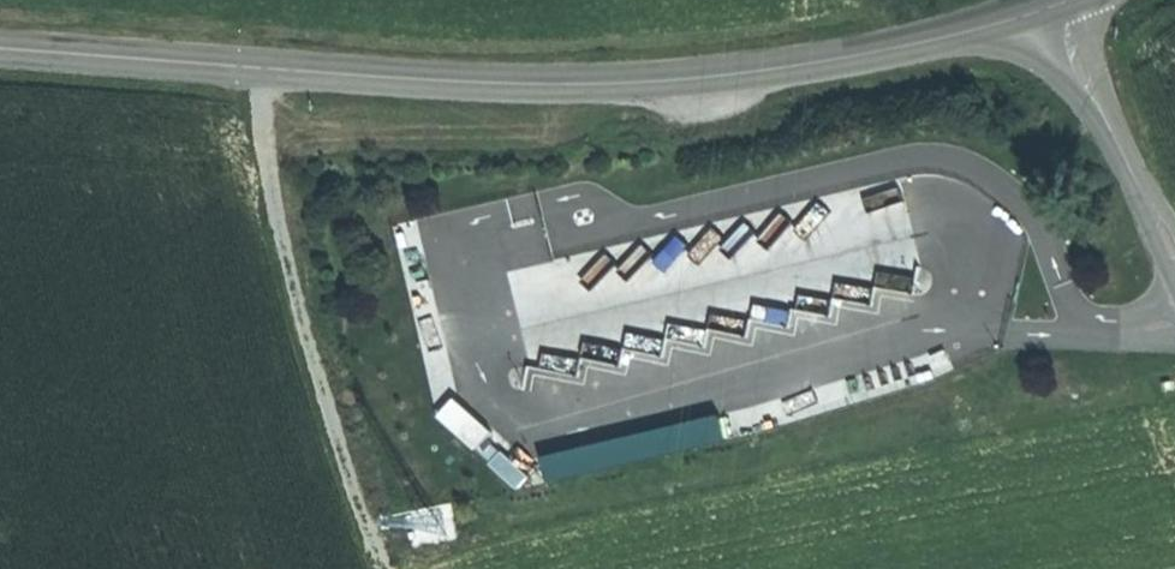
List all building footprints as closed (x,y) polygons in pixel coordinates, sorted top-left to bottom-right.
[(466,397),(450,415),(486,449),(503,432),(466,397)] [(737,416),(557,451),(562,477),(742,443),(737,416)]
